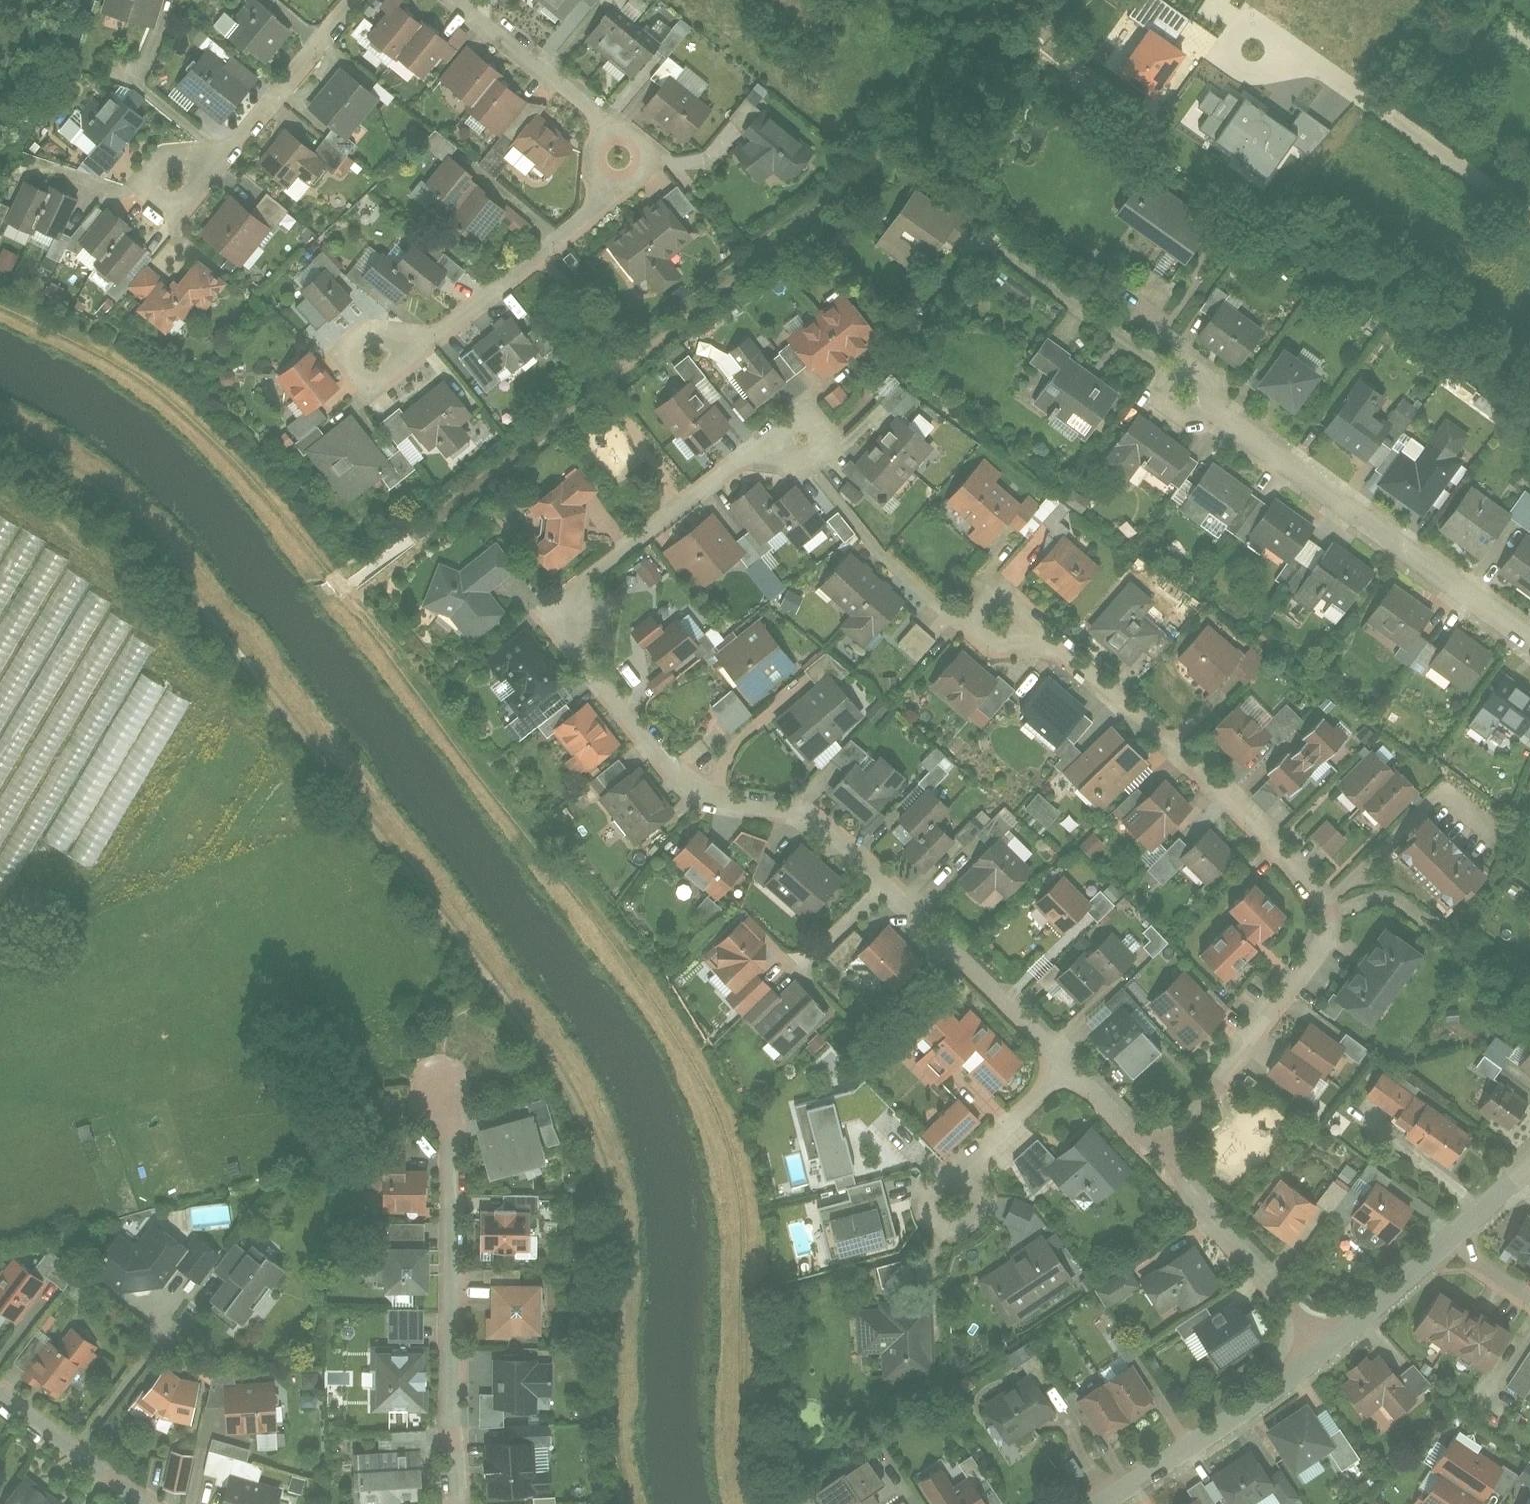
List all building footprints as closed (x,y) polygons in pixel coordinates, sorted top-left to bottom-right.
[(105,17),(142,27),(148,0),(109,0),(105,17)] [(538,1),(563,22),(581,0),(539,0),(538,1)] [(1117,77),(1154,103),(1188,56),(1173,46),(1191,21),(1161,0),(1141,0),(1128,17),(1149,32),(1117,77)] [(389,57),(419,20),(395,1),(365,37),(389,57)] [(259,62),(290,25),(262,2),(231,39),(259,62)] [(612,7),(587,39),(611,57),(636,24),(612,7)] [(661,42),(656,47),(667,56),(690,26),(678,17),(670,28),(657,18),(646,31),(661,42)] [(413,76),(443,39),(419,20),(389,57),(413,76)] [(636,24),(611,57),(634,75),(659,42),(636,24)] [(494,134),(520,101),(493,80),(499,72),(471,50),(443,84),(471,106),(466,112),(494,134)] [(177,83),(214,116),(241,85),(204,52),(177,83)] [(378,94),(346,68),(311,112),(343,137),(378,94)] [(647,110),(692,145),(717,111),(672,77),(647,110)] [(1189,125),(1270,182),(1295,147),(1311,158),(1330,132),(1303,112),(1289,131),(1246,100),(1243,105),(1228,94),(1223,101),(1211,93),(1189,125)] [(147,123),(116,96),(87,128),(119,156),(147,123)] [(813,156),(763,111),(741,136),(747,142),(724,168),(747,189),(767,167),(787,185),(813,156)] [(575,142),(541,114),(512,150),(545,177),(575,142)] [(313,151),(288,131),(260,166),(284,186),(295,171),(308,182),(319,168),(307,159),(313,151)] [(477,185),(449,162),(417,201),(446,224),(477,185)] [(1214,233),(1146,182),(1116,223),(1184,273),(1214,233)] [(62,238),(80,199),(53,187),(49,196),(23,185),(7,221),(32,233),(36,226),(62,238)] [(506,208),(477,185),(446,224),(475,247),(506,208)] [(694,236),(663,197),(604,244),(634,282),(645,273),(662,294),(685,276),(669,256),(694,236)] [(910,198),(875,248),(922,281),(947,245),(962,255),(980,230),(954,212),(947,223),(910,198)] [(266,222),(238,200),(208,237),(236,260),(266,222)] [(111,288),(149,245),(109,209),(78,244),(99,262),(91,270),(111,288)] [(360,278),(395,307),(414,285),(427,295),(446,272),(413,244),(398,262),(384,250),(360,278)] [(227,284),(197,258),(174,284),(150,263),(127,290),(142,303),(134,312),(161,335),(184,308),(197,318),(227,284)] [(351,304),(323,274),(300,295),(328,325),(351,304)] [(879,342),(845,300),(817,322),(851,364),(879,342)] [(1239,373),(1266,335),(1220,304),(1194,342),(1239,373)] [(507,314),(461,353),(483,378),(503,361),(512,372),(538,350),(507,314)] [(851,364),(817,322),(790,345),(824,386),(851,364)] [(724,393),(746,421),(789,387),(753,341),(731,358),(745,376),(724,393)] [(1086,441),(1119,395),(1045,342),(1028,366),(1051,383),(1035,405),(1086,441)] [(308,354),(275,380),(304,417),(337,390),(308,354)] [(1323,385),(1281,356),(1255,396),(1297,424),(1323,385)] [(890,416),(911,399),(890,373),(869,390),(890,416)] [(477,414),(447,380),(407,414),(400,407),(383,422),(414,458),(436,439),(449,454),(474,433),(466,424),(477,414)] [(1360,384),(1324,435),(1368,466),(1392,433),(1375,421),(1387,403),(1360,384)] [(693,387),(657,413),(692,463),(734,433),(715,406),(709,410),(693,387)] [(354,410),(302,453),(346,506),(397,463),(354,410)] [(1193,459),(1137,419),(1104,465),(1129,483),(1139,468),(1170,491),(1193,459)] [(899,420),(877,445),(912,475),(934,451),(899,420)] [(1401,456),(1379,488),(1425,521),(1464,465),(1457,459),(1470,440),(1446,423),(1416,467),(1401,456)] [(877,445),(856,469),(891,500),(912,475),(877,445)] [(981,462),(946,509),(995,546),(1014,522),(1024,529),(1043,505),(1028,494),(1019,506),(994,486),(1001,477),(981,462)] [(1229,531),(1254,498),(1212,468),(1179,512),(1202,529),(1211,518),(1229,531)] [(601,494),(579,469),(534,505),(548,524),(545,544),(530,554),(548,577),(581,553),(583,517),(578,512),(601,494)] [(827,533),(795,490),(774,505),(760,486),(730,507),(761,549),(782,534),(797,555),(827,533)] [(1472,491),(1442,534),(1481,562),(1512,519),(1472,491)] [(1289,572),(1316,533),(1274,504),(1247,542),(1289,572)] [(838,510),(826,517),(841,541),(852,534),(838,510)] [(60,554),(39,544),(42,539),(16,525),(16,524),(0,516),(0,669),(60,554)] [(745,558),(714,517),(665,554),(697,595),(745,558)] [(1500,577),(1529,597),(1529,541),(1526,538),(1500,577)] [(1034,573),(1071,606),(1101,572),(1064,539),(1034,573)] [(470,645),(508,618),(491,595),(519,575),(497,546),(460,572),(442,565),(424,609),(450,619),(470,645)] [(1334,632),(1373,578),(1331,547),(1291,601),(1334,632)] [(907,608),(852,556),(820,590),(854,621),(843,632),(865,653),(907,608)] [(644,584),(660,577),(650,557),(635,564),(644,584)] [(67,571),(46,610),(62,619),(83,580),(67,571)] [(1130,583),(1087,630),(1140,678),(1172,643),(1146,619),(1157,607),(1130,583)] [(1410,654),(1435,618),(1393,589),(1369,625),(1410,654)] [(69,621),(85,632),(105,602),(89,592),(69,621)] [(97,646),(115,651),(125,621),(106,615),(97,646)] [(718,619),(702,630),(712,644),(728,632),(718,619)] [(703,656),(679,621),(664,631),(656,620),(635,634),(667,681),(703,656)] [(895,642),(915,661),(934,639),(914,621),(895,642)] [(798,672),(762,624),(715,659),(751,707),(798,672)] [(571,675),(531,626),(478,668),(518,717),(571,675)] [(1210,627),(1177,664),(1217,699),(1233,680),(1244,690),(1267,664),(1249,647),(1242,655),(1210,627)] [(1466,698),(1494,657),(1455,631),(1427,672),(1466,698)] [(1012,693),(961,654),(932,692),(982,731),(1012,693)] [(865,721),(830,679),(773,725),(788,744),(808,768),(865,721)] [(1055,754),(1090,716),(1050,679),(1015,717),(1055,754)] [(1505,681),(1472,732),(1492,745),(1504,728),(1524,741),(1529,731),(1529,697),(1505,681)] [(728,732),(751,714),(730,687),(707,705),(728,732)] [(623,748),(589,705),(549,737),(584,779),(623,748)] [(1239,710),(1209,739),(1242,773),(1272,744),(1239,710)] [(1322,723),(1293,748),(1316,774),(1345,748),(1322,723)] [(1148,766),(1111,731),(1068,776),(1104,811),(1148,766)] [(927,770),(919,778),(929,789),(954,764),(935,744),(918,761),(927,770)] [(1293,748),(1264,774),(1287,800),(1316,774),(1293,748)] [(1391,774),(1372,754),(1334,789),(1358,815),(1363,810),(1383,832),(1422,797),(1396,769),(1391,774)] [(911,785),(883,759),(866,777),(857,768),(831,796),(868,831),(911,785)] [(678,820),(641,769),(599,798),(636,850),(678,820)] [(1191,813),(1162,784),(1122,824),(1151,853),(1191,813)] [(1036,791),(1022,807),(1044,827),(1058,811),(1036,791)] [(910,845),(899,857),(923,879),(954,845),(935,828),(949,813),(927,793),(893,830),(910,845)] [(1325,818),(1307,835),(1327,856),(1345,839),(1325,818)] [(1486,882),(1426,825),(1394,858),(1453,916),(1486,882)] [(743,872),(697,833),(669,867),(715,905),(743,872)] [(1236,861),(1209,834),(1178,865),(1205,892),(1236,861)] [(1035,874),(999,841),(958,884),(980,905),(994,891),(1007,904),(1035,874)] [(843,886),(802,848),(767,885),(807,924),(843,886)] [(1091,909),(1062,880),(1030,912),(1060,941),(1091,909)] [(1292,926),(1255,889),(1226,918),(1235,927),(1198,964),(1226,992),(1292,926)] [(745,1019),(774,993),(763,980),(788,958),(749,915),(702,957),(732,991),(725,997),(745,1019)] [(923,961),(889,929),(858,962),(892,994),(923,961)] [(1154,955),(1162,939),(1150,932),(1142,948),(1154,955)] [(1427,963),(1386,934),(1333,1008),(1374,1037),(1427,963)] [(1138,964),(1111,937),(1086,961),(1080,956),(1055,981),(1081,1007),(1104,984),(1111,991),(1138,964)] [(1226,1019),(1183,975),(1147,1010),(1190,1054),(1226,1019)] [(830,1017),(799,983),(781,999),(774,993),(745,1019),(783,1060),(830,1017)] [(1163,1052),(1123,1008),(1087,1041),(1127,1085),(1163,1052)] [(962,1067),(993,1098),(1025,1066),(973,1015),(961,1027),(950,1017),(917,1050),(927,1060),(918,1068),(940,1090),(962,1067)] [(1308,1027),(1288,1053),(1324,1080),(1343,1055),(1308,1027)] [(1493,1034),(1473,1067),(1491,1079),(1512,1046),(1493,1034)] [(1288,1053),(1269,1079),(1304,1106),(1324,1080),(1288,1053)] [(1451,1169),(1472,1139),(1379,1074),(1365,1094),(1402,1119),(1395,1130),(1451,1169)] [(1527,1107),(1499,1089),(1481,1116),(1509,1134),(1527,1107)] [(844,1143),(834,1107),(833,1101),(796,1110),(809,1163),(817,1161),(824,1189),(859,1180),(849,1142),(844,1143)] [(922,1138),(943,1161),(982,1126),(960,1103),(922,1138)] [(548,1150),(535,1107),(476,1125),(489,1168),(548,1150)] [(1133,1173),(1089,1129),(1057,1162),(1038,1143),(1011,1170),(1038,1197),(1050,1185),(1072,1206),(1083,1194),(1098,1209),(1133,1173)] [(378,1206),(425,1207),(426,1169),(379,1167),(378,1206)] [(1315,1202),(1329,1211),(1343,1190),(1329,1181),(1315,1202)] [(897,1241),(881,1183),(848,1192),(852,1205),(819,1213),(832,1263),(885,1249),(884,1244),(897,1241)] [(1315,1214),(1275,1186),(1248,1225),(1287,1252),(1315,1214)] [(1393,1252),(1416,1213),(1373,1188),(1351,1227),(1393,1252)] [(1012,1195),(998,1222),(1020,1232),(1034,1205),(1012,1195)] [(532,1248),(530,1210),(487,1213),(490,1251),(532,1248)] [(1527,1217),(1508,1246),(1529,1261),(1529,1219),(1527,1217)] [(203,1299),(239,1326),(283,1269),(246,1241),(231,1260),(198,1235),(187,1249),(159,1227),(137,1256),(165,1277),(172,1266),(207,1293),(203,1299)] [(1077,1284),(1045,1237),(979,1282),(1010,1329),(1077,1284)] [(1221,1288),(1194,1248),(1139,1283),(1132,1272),(1100,1292),(1112,1309),(1141,1290),(1159,1317),(1176,1306),(1181,1314),(1221,1288)] [(425,1292),(425,1249),(381,1249),(381,1292),(425,1292)] [(18,1262),(0,1285),(0,1304),(18,1317),(45,1282),(18,1262)] [(538,1331),(536,1283),(486,1285),(488,1333),(538,1331)] [(1454,1350),(1486,1371),(1513,1329),(1481,1309),(1478,1314),(1440,1290),(1414,1330),(1452,1354),(1454,1350)] [(883,1383),(937,1379),(931,1297),(878,1301),(879,1312),(857,1314),(860,1358),(881,1357),(883,1383)] [(1268,1343),(1241,1303),(1214,1322),(1207,1311),(1175,1332),(1187,1350),(1198,1342),(1220,1374),(1268,1343)] [(52,1340),(26,1371),(52,1392),(94,1342),(76,1327),(60,1347),(52,1340)] [(1526,1398),(1529,1389),(1529,1339),(1506,1388),(1526,1398)] [(373,1410),(425,1410),(425,1353),(373,1352),(373,1410)] [(1381,1353),(1340,1386),(1367,1419),(1384,1406),(1395,1420),(1420,1400),(1381,1353)] [(500,1407),(556,1406),(555,1358),(499,1359),(500,1407)] [(161,1413),(196,1416),(199,1381),(173,1380),(161,1370),(128,1407),(148,1425),(161,1413)] [(1131,1370),(1105,1388),(1132,1426),(1158,1408),(1131,1370)] [(947,1397),(970,1385),(965,1375),(942,1387),(947,1397)] [(277,1427),(274,1378),(227,1381),(230,1429),(277,1427)] [(1055,1418),(1030,1379),(982,1408),(1007,1448),(1055,1418)] [(1105,1388),(1080,1406),(1107,1444),(1132,1426),(1105,1388)] [(1308,1403),(1266,1431),(1295,1475),(1337,1447),(1308,1403)] [(420,1455),(426,1454),(425,1432),(380,1436),(382,1455),(354,1457),(357,1503),(383,1503),(390,1503),(389,1496),(423,1493),(420,1455)] [(1435,1469),(1483,1501),(1506,1467),(1457,1435),(1435,1469)] [(526,1442),(484,1444),(486,1495),(528,1493),(526,1442)] [(1210,1474),(1230,1503),(1257,1503),(1275,1492),(1282,1503),(1291,1503),(1301,1498),(1281,1468),(1271,1474),(1253,1446),(1210,1474)] [(193,1453),(170,1449),(163,1485),(186,1490),(193,1453)] [(1072,1456),(1050,1467),(1060,1485),(1081,1474),(1072,1456)] [(1528,1464),(1518,1480),(1529,1488),(1529,1465),(1528,1464)] [(868,1469),(817,1503),(874,1503),(886,1496),(868,1469)] [(1414,1503),(1481,1503),(1483,1501),(1435,1469),(1412,1503),(1414,1503)] [(932,1503),(986,1503),(970,1480),(955,1489),(943,1470),(920,1485),(932,1503)] [(27,1478),(5,1503),(58,1503),(27,1478)] [(284,1497),(241,1481),(232,1503),(281,1503),(284,1497)] [(530,1503),(552,1503),(552,1496),(530,1496),(530,1503)]
